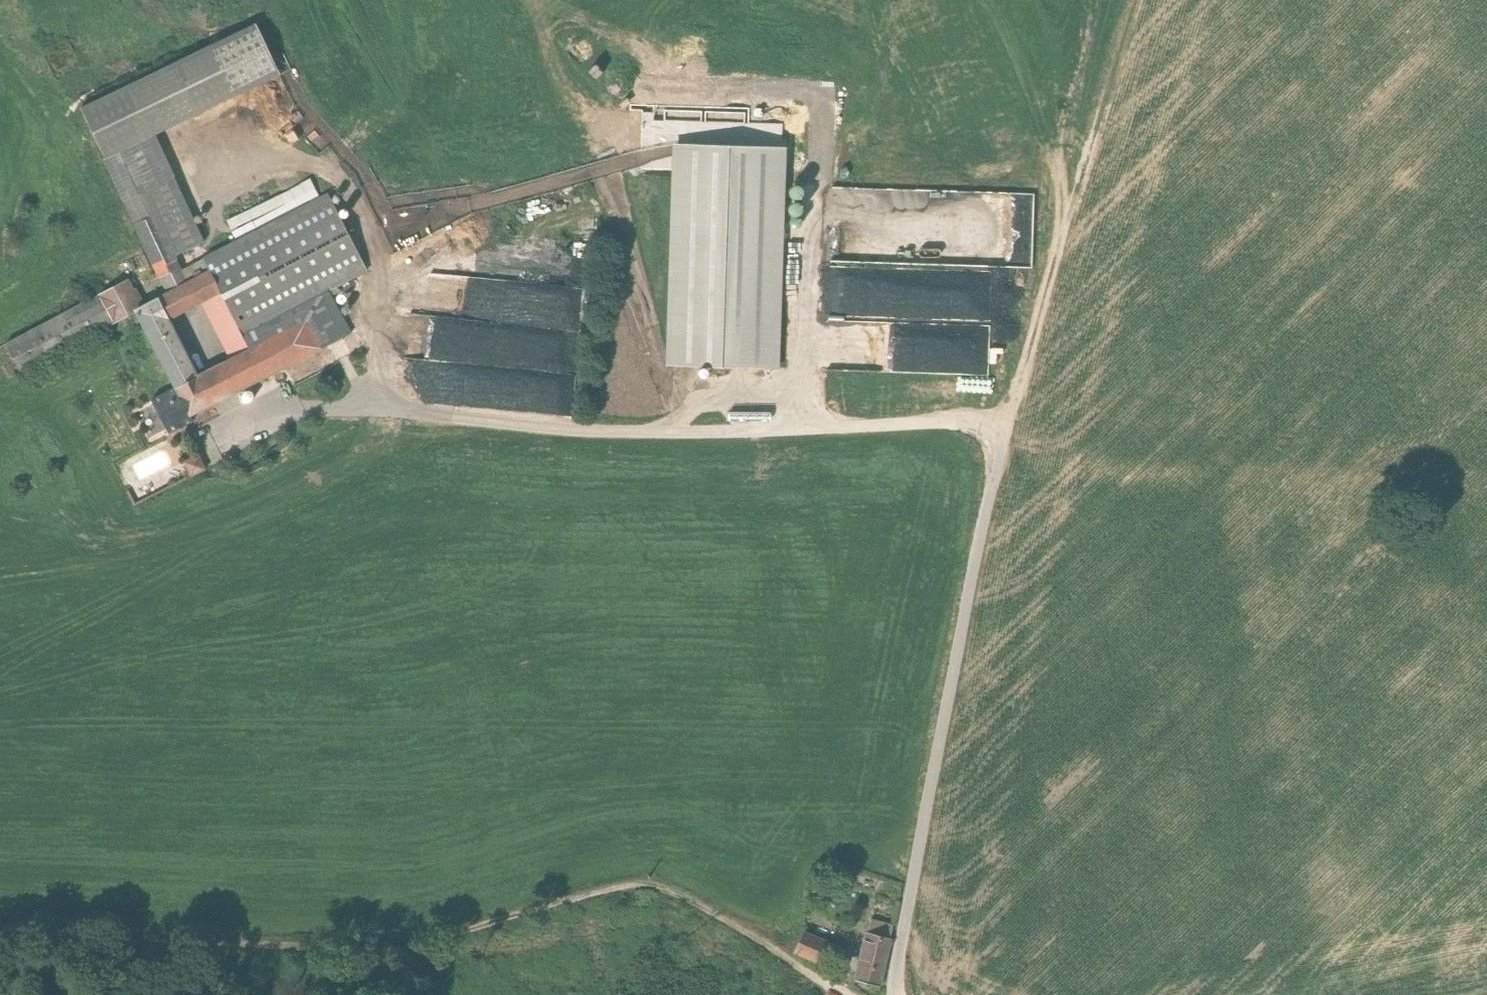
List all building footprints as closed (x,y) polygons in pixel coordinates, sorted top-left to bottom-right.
[(104,159),(155,134),(237,95),(280,74),(255,23),(211,44),(80,108),(104,159)] [(155,134),(104,159),(165,292),(144,303),(130,277),(5,343),(21,373),(135,312),(150,340),(173,386),(151,399),(169,433),(194,420),(191,415),(214,403),(321,348),(351,332),(329,291),(242,335),(249,347),(198,373),(170,319),(220,293),(202,258),(182,269),(176,254),(204,241),(155,134)] [(673,143),(669,364),(713,365),(774,366),(774,364),(778,147),(673,143)] [(884,184),(883,257),(919,257),(920,230),(932,230),(932,214),(932,184),(884,184)] [(202,258),(220,293),(242,335),(329,291),(340,285),(367,271),(328,192),(202,258)] [(840,315),(916,316),(917,299),(878,298),(879,267),(841,266),(840,315)] [(568,282),(567,327),(581,328),(583,283),(568,282)] [(960,334),(959,343),(990,344),(991,315),(971,315),(970,334),(960,334)] [(858,396),(887,396),(887,380),(858,381),(858,396)] [(198,453),(183,461),(190,476),(206,469),(198,453)] [(864,929),(851,977),(877,983),(887,936),(891,921),(869,916),(866,930),(864,929)] [(802,928),(792,950),(841,971),(849,947),(802,928)]
